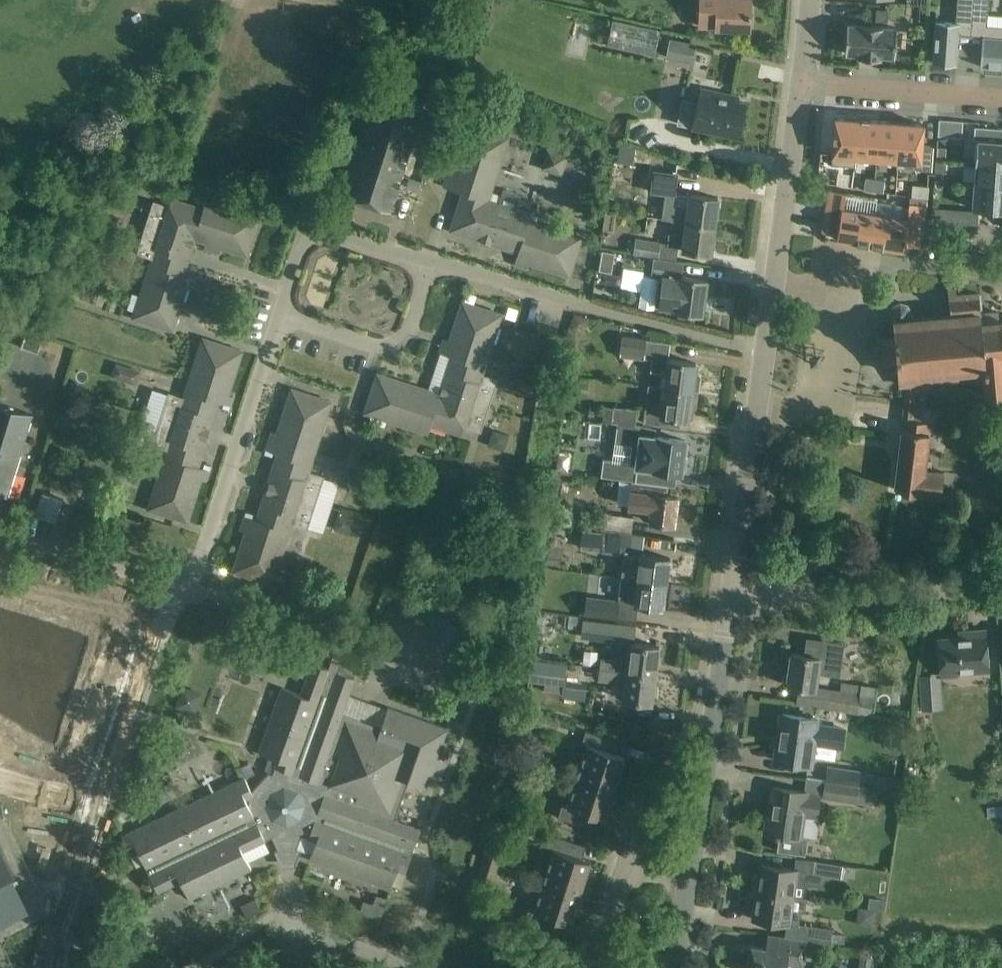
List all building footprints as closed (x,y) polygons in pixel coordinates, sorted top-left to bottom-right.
[(750,28),(751,0),(700,0),(699,24),(716,25),(716,27),(750,28)] [(932,62),(956,64),(959,33),(970,34),(973,0),(957,0),(956,22),(935,20),(932,62)] [(970,34),(982,35),(980,66),(1001,67),(1001,25),(986,24),(988,0),(973,0),(970,34)] [(876,20),(887,21),(888,9),(876,8),(876,20)] [(611,45),(661,52),(665,25),(614,18),(611,45)] [(897,27),(847,24),(845,52),(859,54),(859,57),(880,58),(881,55),(894,56),(897,27)] [(670,39),(666,56),(691,62),(695,44),(670,39)] [(739,95),(732,93),(700,88),(697,102),(682,98),(677,123),(738,136),(746,102),(738,100),(739,95)] [(377,93),(350,177),(344,196),(390,210),(422,108),(377,93)] [(855,156),(858,119),(835,117),(832,154),(855,156)] [(876,157),(879,120),(858,119),(855,156),(876,157)] [(939,119),(938,135),(961,136),(962,121),(939,119)] [(901,122),(879,120),(876,157),(898,159),(901,122)] [(923,123),(901,122),(898,159),(920,161),(919,169),(931,170),(933,146),(922,145),(923,123)] [(511,249),(521,216),(514,214),(516,208),(489,199),(509,137),(470,125),(456,169),(449,167),(443,186),(463,192),(451,230),(511,249)] [(975,161),(1001,163),(1001,140),(977,138),(975,161)] [(620,144),(617,161),(632,164),(635,147),(620,144)] [(568,154),(548,148),(541,169),(561,175),(568,154)] [(975,161),(975,163),(976,163),(974,184),(1001,186),(1001,163),(975,161)] [(677,167),(653,164),(650,190),(674,193),(677,167)] [(843,178),(842,185),(852,187),(853,179),(854,174),(844,173),(843,178)] [(865,181),(864,188),(873,190),(874,182),(875,178),(866,176),(865,181)] [(421,180),(409,177),(406,186),(417,190),(421,180)] [(874,182),(873,190),(883,192),(884,184),(885,180),(875,178),(874,182)] [(974,184),(972,208),(1001,210),(1001,186),(974,184)] [(846,192),(829,189),(822,231),(837,234),(837,239),(870,244),(875,214),(843,209),(846,192)] [(689,207),(687,221),(714,225),(718,197),(691,193),(690,196),(674,193),(673,205),(689,207)] [(927,199),(911,196),(910,202),(926,204),(927,201),(927,199)] [(135,311),(133,317),(172,329),(182,299),(186,300),(190,287),(192,287),(195,278),(183,274),(195,238),(207,241),(205,247),(219,252),(221,246),(224,247),(247,255),(260,216),(206,198),(203,208),(172,198),(169,205),(153,200),(136,253),(152,259),(141,292),(140,295),(136,308),(135,311)] [(906,220),(875,214),(870,244),(903,249),(904,244),(919,247),(926,205),(909,202),(906,220)] [(953,208),(952,222),(960,223),(972,224),(978,224),(978,210),(953,208)] [(582,236),(521,216),(511,249),(518,251),(514,263),(528,267),(530,262),(569,275),(582,236)] [(710,252),(714,225),(687,221),(685,235),(669,233),(667,245),(683,247),(683,249),(710,252)] [(636,240),(633,252),(658,256),(660,241),(637,237),(636,240)] [(602,249),(599,270),(612,272),(615,251),(602,249)] [(684,261),(653,256),(651,275),(659,276),(656,304),(658,305),(658,307),(702,313),(707,279),(680,276),(680,278),(676,278),(678,261),(683,262),(684,261)] [(906,304),(902,303),(898,303),(895,305),(894,304),(893,305),(894,307),(892,310),(892,313),(894,335),(875,337),(878,362),(897,361),(899,384),(907,383),(907,390),(895,489),(941,494),(943,473),(929,471),(930,460),(925,460),(930,423),(935,424),(937,409),(925,408),(927,388),(930,388),(930,382),(977,377),(978,385),(985,384),(986,395),(1001,394),(1001,321),(999,321),(998,311),(981,313),(979,293),(957,295),(956,288),(948,289),(950,315),(910,318),(909,311),(909,308),(907,306),(908,304),(907,303),(906,304)] [(467,292),(464,301),(473,304),(477,295),(468,292),(467,292)] [(464,301),(463,301),(450,340),(445,338),(440,352),(452,356),(440,393),(378,373),(365,412),(428,432),(431,423),(462,433),(465,425),(480,430),(497,378),(482,373),(501,313),(473,304),(464,301)] [(509,306),(506,316),(515,319),(518,309),(509,306)] [(43,335),(26,330),(21,346),(38,351),(43,335)] [(621,350),(644,353),(646,337),(623,334),(621,350)] [(242,350),(203,338),(184,396),(169,391),(152,444),(167,449),(148,508),(187,521),(198,486),(203,487),(207,472),(197,468),(219,400),(230,404),(234,392),(229,390),(242,350)] [(501,357),(496,371),(510,377),(515,362),(501,357)] [(666,373),(664,387),(692,390),(695,362),(668,359),(668,360),(652,358),(650,370),(666,373)] [(520,368),(515,389),(537,393),(542,372),(520,368)] [(688,418),(692,390),(664,387),(662,401),(647,399),(645,411),(661,413),(661,415),(688,418)] [(331,401),(292,388),(278,433),(272,431),(267,449),(278,453),(269,481),(265,479),(262,489),(266,490),(257,519),(245,515),(241,529),(246,531),(233,571),(272,583),(292,523),(307,528),(324,475),(308,470),(331,401)] [(7,496),(32,414),(0,404),(0,494),(7,496)] [(603,421),(618,423),(635,425),(638,409),(605,405),(603,421)] [(61,406),(56,425),(69,429),(74,410),(61,406)] [(651,427),(618,423),(616,442),(639,445),(634,481),(666,485),(668,470),(681,472),(681,469),(685,470),(686,468),(687,458),(686,456),(683,456),(685,439),(658,436),(651,435),(651,427)] [(503,450),(508,434),(493,429),(488,445),(503,450)] [(629,462),(604,459),(602,476),(627,479),(629,462)] [(634,481),(632,480),(629,506),(636,507),(643,519),(649,519),(649,520),(674,523),(678,496),(667,494),(668,485),(666,485),(634,481)] [(606,512),(604,528),(631,532),(634,516),(606,512)] [(629,552),(631,532),(604,528),(604,532),(583,529),(580,547),(625,553),(622,576),(667,582),(670,557),(629,552)] [(664,607),(667,582),(622,576),(619,597),(634,599),(634,603),(664,607)] [(586,616),(617,620),(619,601),(588,598),(586,616)] [(622,641),(624,625),(595,621),(593,638),(622,641)] [(988,669),(987,649),(985,629),(969,630),(969,636),(938,638),(941,677),(958,675),(957,671),(988,669)] [(614,668),(626,670),(655,673),(659,645),(630,642),(628,656),(616,655),(615,660),(614,668)] [(818,656),(792,652),(787,684),(815,688),(817,672),(839,675),(842,656),(819,653),(818,656)] [(541,657),(537,679),(571,684),(575,662),(541,657)] [(599,667),(614,668),(615,660),(600,658),(599,667)] [(125,834),(122,835),(131,854),(139,851),(158,891),(180,880),(189,898),(251,868),(243,850),(272,836),(278,849),(297,848),(302,834),(316,840),(310,858),(390,887),(397,868),(405,871),(420,829),(395,820),(409,781),(427,787),(431,776),(442,780),(455,744),(444,740),(448,728),(389,707),(388,708),(382,725),(344,711),(350,694),(356,677),(339,671),(342,663),(331,659),(328,667),(312,662),(311,664),(307,676),(307,678),(301,693),(282,687),(259,752),(277,758),(277,760),(274,766),(275,766),(273,773),(269,772),(252,791),(245,777),(125,834)] [(598,675),(598,680),(625,683),(626,670),(614,668),(599,667),(598,674),(598,675)] [(652,702),(655,673),(626,670),(625,683),(623,698),(652,702)] [(840,690),(822,688),(820,706),(857,711),(858,706),(873,708),(877,686),(841,681),(840,690)] [(200,708),(203,689),(183,687),(181,705),(200,708)] [(815,717),(803,715),(783,713),(776,760),(809,765),(812,742),(824,743),(826,725),(814,724),(815,717)] [(587,745),(577,775),(614,786),(624,755),(611,751),(615,739),(586,730),(581,743),(587,745)] [(539,743),(522,737),(516,755),(532,761),(539,743)] [(509,773),(526,779),(532,761),(516,755),(509,773)] [(825,779),(857,784),(859,770),(827,766),(825,779)] [(604,818),(614,786),(577,775),(568,805),(562,803),(558,816),(587,826),(591,814),(604,818)] [(855,800),(857,784),(825,779),(823,795),(855,800)] [(806,791),(792,789),(772,786),(770,804),(774,804),(770,832),(779,834),(777,850),(804,855),(807,838),(799,837),(803,811),(817,813),(819,796),(806,794),(806,791)] [(553,849),(544,880),(580,891),(590,860),(577,856),(581,844),(552,834),(548,848),(553,849)] [(23,913),(17,901),(21,899),(17,890),(13,892),(9,884),(17,880),(0,844),(0,924),(23,913)] [(757,891),(802,897),(805,883),(820,885),(821,875),(841,877),(843,864),(814,859),(812,871),(761,863),(759,874),(756,874),(753,876),(752,884),(754,887),(757,887),(757,891)] [(580,891),(544,880),(534,910),(528,908),(524,921),(553,931),(557,919),(570,923),(580,891)] [(750,895),(749,903),(751,908),(754,908),(753,918),(799,925),(801,911),(792,910),(794,896),(757,891),(756,894),(753,893),(750,895)] [(387,900),(366,896),(362,919),(383,923),(387,900)] [(870,896),(868,907),(884,909),(886,899),(870,896)] [(804,926),(803,938),(831,942),(833,930),(804,926)] [(777,934),(767,933),(765,946),(749,944),(749,947),(747,946),(745,947),(744,947),(742,948),(741,950),(741,952),(741,955),(742,957),(743,958),(744,959),(747,960),(746,967),(802,967),(802,966),(804,966),(808,939),(777,934)] [(879,950),(873,948),(871,956),(860,953),(857,967),(876,967),(879,950)]
